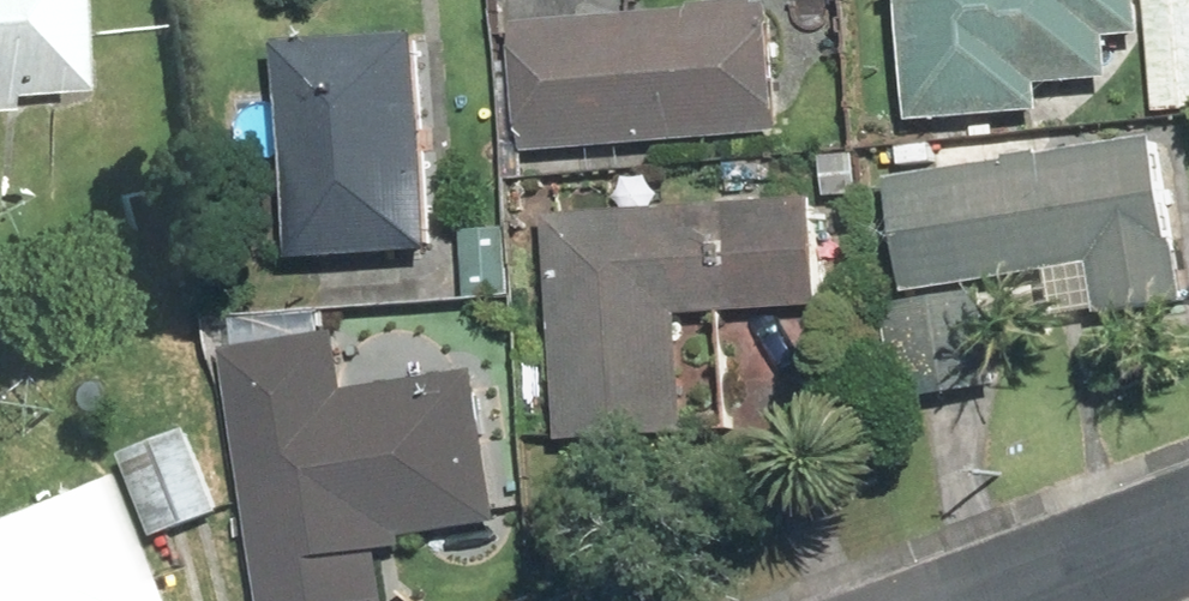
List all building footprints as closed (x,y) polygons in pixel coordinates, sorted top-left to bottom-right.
[(69,95),(64,0),(0,0),(0,99),(69,95)] [(508,162),(773,133),(759,0),(758,0),(494,28),(508,162)] [(888,123),(1030,122),(1030,83),(1101,82),(1101,38),(1131,38),(1131,0),(887,0),(888,123)] [(1146,114),(1188,112),(1188,0),(1140,0),(1146,114)] [(410,36),(266,45),(279,262),(423,254),(410,36)] [(1143,138),(875,176),(892,296),(872,299),(884,376),(988,360),(978,287),(1083,271),(1089,317),(1167,305),(1143,138)] [(544,435),(667,438),(669,318),(813,320),(815,212),(549,207),(544,435)] [(466,367),(341,384),(333,327),(216,343),(251,600),(382,600),(376,557),(490,542),(466,367)] [(220,508),(188,425),(109,456),(141,539),(220,508)] [(25,490),(9,451),(0,455),(0,600),(136,600),(81,467),(25,490)]
